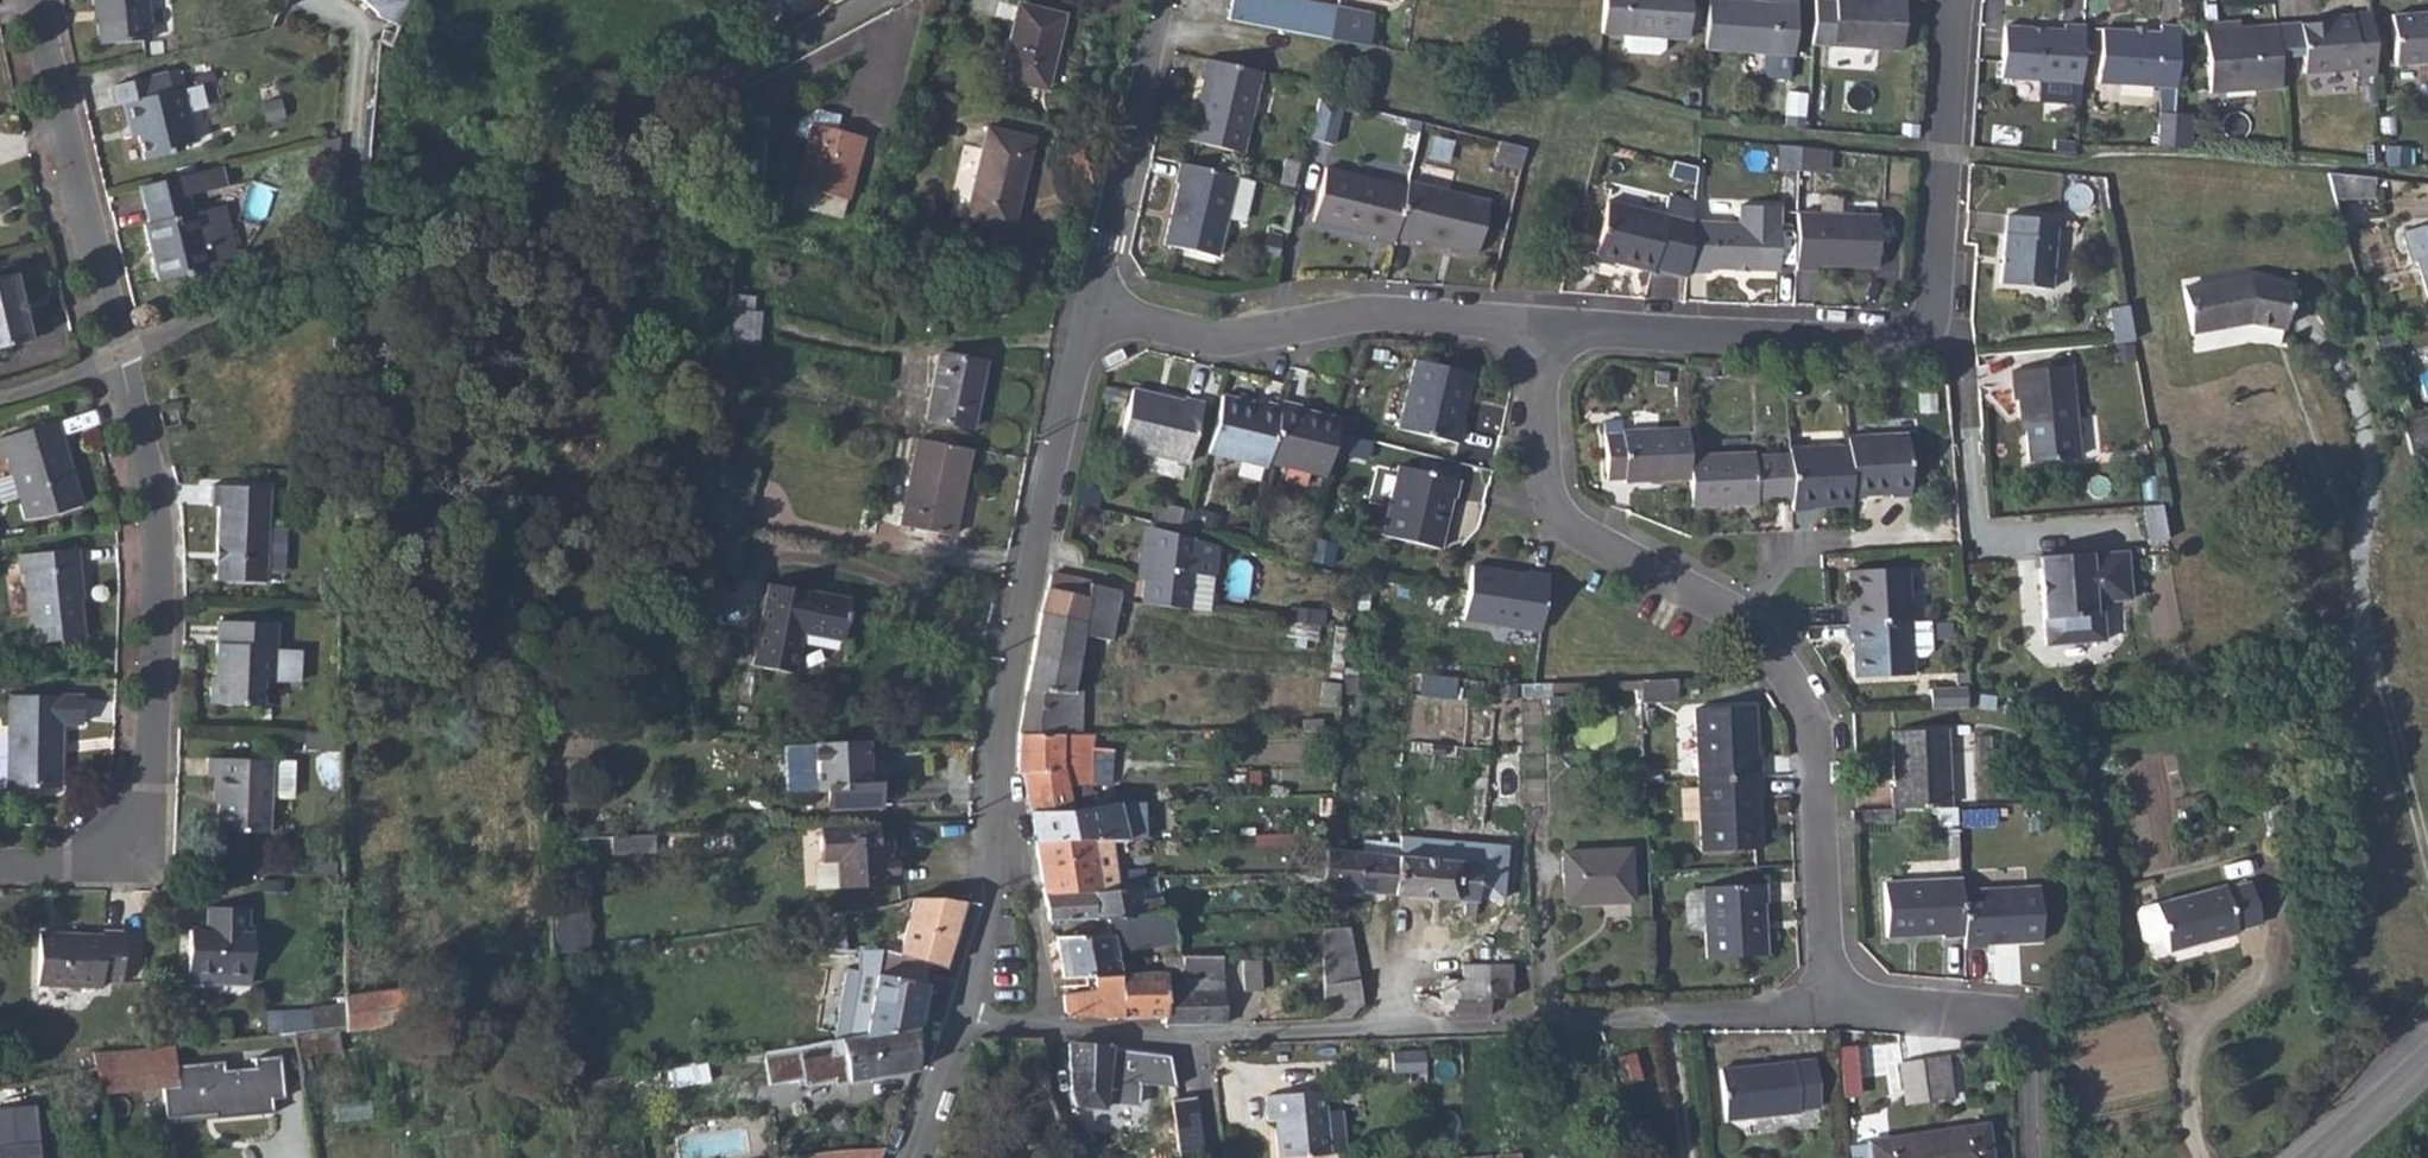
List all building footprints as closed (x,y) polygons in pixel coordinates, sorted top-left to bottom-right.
[(95,15),(98,15),(100,48),(150,43),(146,0),(93,0),(95,15)] [(374,14),(374,18),(396,27),(408,0),(361,0),(374,14)] [(1336,5),(1311,0),(1231,0),(1228,19),(1329,38),(1336,5)] [(1600,34),(1622,36),(1621,47),(1627,54),(1656,56),(1662,50),(1663,39),(1685,41),(1689,0),(1603,0),(1600,34)] [(1705,48),(1791,54),(1796,0),(1773,0),(1773,1),(1756,0),(1708,0),(1705,48)] [(1812,44),(1853,46),(1900,50),(1903,0),(1815,0),(1812,44)] [(1020,5),(1001,79),(1044,90),(1063,16),(1020,5)] [(1336,5),(1329,38),(1405,52),(1411,19),(1336,5)] [(2350,20),(2331,21),(2331,26),(2319,26),(2301,27),(2303,75),(2354,71),(2354,79),(2374,78),(2370,16),(2350,18),(2350,20)] [(2391,19),(2394,68),(2427,66),(2427,16),(2391,19)] [(2240,26),(2227,27),(2227,39),(2232,38),(2238,33),(2240,33),(2240,26)] [(1999,79),(2080,85),(2084,28),(2062,27),(2062,31),(2003,27),(1999,79)] [(2143,34),(2133,33),(2102,30),(2097,84),(2173,89),(2178,28),(2160,27),(2159,35),(2143,34)] [(2227,39),(2227,27),(2205,29),(2210,96),(2280,92),(2276,30),(2240,33),(2238,33),(2232,38),(2227,39)] [(1257,73),(1201,60),(1196,80),(1200,83),(1187,141),(1238,153),(1257,73)] [(212,71),(185,78),(187,87),(214,79),(212,71)] [(122,103),(127,124),(133,123),(137,135),(143,160),(168,153),(167,148),(192,140),(179,88),(170,90),(165,72),(111,86),(117,104),(122,103)] [(1317,99),(1308,138),(1333,144),(1342,105),(1317,99)] [(2156,114),(2152,147),(2169,147),(2171,116),(2156,114)] [(797,125),(792,148),(806,150),(797,192),(811,195),(806,213),(841,221),(860,139),(830,132),(832,119),(815,115),(797,125)] [(2169,147),(2186,148),(2188,117),(2171,116),(2169,147)] [(133,123),(127,124),(131,137),(137,135),(133,123)] [(990,126),(965,221),(1011,234),(1036,138),(990,126)] [(1501,139),(1497,155),(1525,161),(1528,146),(1501,139)] [(1776,145),(1775,170),(1798,171),(1799,148),(1776,145)] [(1824,152),(1799,148),(1798,171),(1822,173),(1824,152)] [(1497,155),(1496,161),(1523,167),(1525,161),(1497,155)] [(1286,161),(1282,183),(1293,186),(1298,164),(1286,161)] [(1235,177),(1179,164),(1175,184),(1179,185),(1165,245),(1217,257),(1235,177)] [(137,186),(142,205),(147,225),(144,226),(157,281),(208,268),(235,256),(221,205),(190,213),(185,195),(217,186),(212,167),(137,186)] [(1372,237),(1393,242),(1394,236),(1406,187),(1324,169),(1313,220),(1373,234),(1372,237)] [(1406,187),(1394,236),(1415,241),(1416,238),(1476,251),(1487,199),(1408,180),(1406,187)] [(1613,200),(1599,259),(1617,264),(1618,261),(1658,270),(1658,268),(1686,274),(1687,269),(1693,220),(1695,200),(1671,194),(1667,212),(1613,200)] [(1745,264),(1745,269),(1776,270),(1779,206),(1738,204),(1738,222),(1693,220),(1687,269),(1706,270),(1707,267),(1734,268),(1734,263),(1745,264)] [(1797,211),(1795,268),(1815,269),(1815,265),(1833,266),(1837,261),(1845,261),(1845,266),(1875,267),(1878,214),(1797,211)] [(2003,245),(1999,285),(2047,290),(2050,257),(2054,223),(2007,217),(2003,245)] [(2407,233),(2418,264),(2421,263),(2427,285),(2427,226),(2407,233)] [(1277,258),(1280,242),(1267,238),(1263,255),(1277,258)] [(0,277),(0,348),(40,337),(24,271),(0,277)] [(2250,278),(2185,288),(2192,332),(2250,324),(2290,329),(2296,285),(2250,278)] [(730,295),(726,341),(757,346),(760,316),(752,314),(754,299),(730,295)] [(2116,346),(2134,343),(2128,308),(2110,311),(2116,346)] [(940,355),(928,420),(974,429),(986,363),(940,355)] [(1408,356),(1393,426),(1452,440),(1456,424),(1452,423),(1465,369),(1408,356)] [(2068,368),(2012,371),(2013,398),(2017,398),(2018,420),(2023,420),(2025,460),(2075,457),(2068,368)] [(1132,388),(1118,444),(1187,462),(1202,402),(1184,398),(1183,401),(1132,388)] [(1923,389),(1921,409),(1938,410),(1939,391),(1923,389)] [(1223,393),(1209,449),(1266,464),(1267,459),(1279,403),(1259,399),(1258,402),(1223,393)] [(1279,403),(1267,459),(1324,473),(1333,432),(1337,417),(1298,407),(1298,404),(1281,399),(1279,403)] [(60,439),(55,421),(0,438),(0,460),(7,457),(25,519),(80,504),(68,463),(63,465),(55,441),(60,439)] [(2406,430),(2417,464),(2427,461),(2427,423),(2406,430)] [(1687,454),(1686,425),(1621,431),(1621,434),(1603,435),(1606,480),(1623,478),(1624,482),(1689,476),(1687,454)] [(1906,428),(1845,433),(1846,441),(1850,492),(1892,489),(1892,493),(1910,491),(1906,428)] [(68,463),(60,439),(55,441),(63,465),(68,463)] [(1846,441),(1788,444),(1788,449),(1792,495),(1792,505),(1811,504),(1811,500),(1850,498),(1850,492),(1846,441)] [(970,453),(919,443),(901,530),(952,540),(970,453)] [(1752,448),(1687,454),(1689,476),(1690,505),(1710,504),(1755,500),(1755,497),(1792,495),(1788,449),(1752,452),(1752,448)] [(1393,464),(1377,533),(1435,546),(1447,495),(1450,495),(1454,477),(1393,464)] [(229,563),(222,562),(222,582),(273,584),(275,490),(215,488),(215,508),(223,509),(223,552),(229,557),(229,563)] [(2163,504),(2143,506),(2149,541),(2169,538),(2163,504)] [(1182,511),(1178,530),(1190,533),(1194,515),(1182,511)] [(1133,575),(1143,577),(1152,528),(1141,526),(1133,575)] [(1143,577),(1139,600),(1185,606),(1189,576),(1207,578),(1211,575),(1215,551),(1212,547),(1152,528),(1143,577)] [(75,549),(17,556),(19,574),(23,574),(30,642),(81,637),(75,589),(79,588),(75,549)] [(2088,552),(2038,556),(2046,645),(2103,641),(2100,601),(2130,600),(2126,551),(2088,552)] [(1851,602),(1852,623),(1911,619),(1907,566),(1852,570),(1854,601),(1851,602)] [(1455,620),(1537,634),(1547,578),(1527,575),(1526,578),(1465,567),(1455,620)] [(1049,574),(1042,613),(1084,622),(1092,586),(1091,583),(1049,574)] [(1207,578),(1189,576),(1185,606),(1203,609),(1207,578)] [(1042,613),(1027,686),(1073,688),(1082,633),(1109,639),(1115,611),(1120,612),(1123,603),(1117,602),(1118,597),(1119,590),(1092,586),(1084,622),(1042,613)] [(766,587),(751,667),(790,675),(799,636),(839,644),(848,604),(766,587)] [(1911,619),(1852,623),(1854,642),(1856,642),(1859,677),(1915,673),(1914,655),(1926,654),(1933,646),(1931,618),(1911,619)] [(210,659),(208,705),(262,707),(263,681),(298,682),(298,652),(275,651),(275,622),(218,621),(217,648),(221,648),(221,659),(210,659)] [(1965,680),(1965,669),(1952,670),(1952,681),(1965,680)] [(1550,681),(1522,680),(1523,693),(1550,693),(1550,688),(1550,681)] [(1639,684),(1550,681),(1550,688),(1640,690),(1639,684)] [(1676,681),(1639,684),(1640,690),(1641,704),(1677,702),(1676,681)] [(1928,688),(1930,707),(1964,704),(1963,685),(1928,688)] [(1027,686),(1020,730),(1082,733),(1082,689),(1073,688),(1027,686)] [(8,695),(6,758),(12,758),(12,785),(58,786),(58,751),(53,751),(54,740),(59,740),(59,722),(80,722),(81,696),(8,695)] [(1696,713),(1700,783),(1762,779),(1760,761),(1757,761),(1754,708),(1696,713)] [(1323,718),(1305,718),(1305,729),(1324,728),(1323,718)] [(1956,721),(1952,766),(1970,767),(1974,723),(1956,721)] [(1893,790),(1894,810),(1946,806),(1953,806),(1947,723),(1892,727),(1896,789),(1893,790)] [(1020,730),(1017,771),(1023,771),(1026,811),(1100,802),(1100,796),(1092,796),(1094,733),(1082,733),(1020,730)] [(867,745),(817,748),(818,788),(828,787),(830,809),(879,806),(877,784),(869,785),(867,745)] [(328,749),(328,767),(339,768),(339,750),(328,749)] [(207,759),(206,776),(217,777),(216,832),(267,834),(269,800),(292,801),(292,763),(207,759)] [(1762,779),(1700,783),(1706,857),(1765,853),(1760,799),(1763,799),(1762,779)] [(1100,802),(1026,811),(1037,838),(1125,836),(1118,802),(1100,802)] [(1958,807),(1939,808),(1940,826),(1959,825),(1958,807)] [(877,825),(821,827),(822,862),(836,862),(837,888),(896,886),(896,850),(891,850),(890,837),(877,837),(877,825)] [(1961,827),(1952,827),(1954,855),(1962,854),(1961,827)] [(653,836),(610,838),(611,855),(632,854),(632,856),(655,854),(653,836)] [(1125,836),(1037,838),(1045,874),(1087,869),(1090,888),(1136,884),(1126,840),(1125,836)] [(1632,845),(1567,852),(1572,903),(1637,897),(1632,845)] [(1309,863),(1324,865),(1325,848),(1311,846),(1309,863)] [(1323,875),(1321,891),(1322,908),(1338,908),(1339,889),(1394,895),(1398,855),(1325,848),(1324,865),(1323,875)] [(1480,864),(1398,855),(1394,895),(1477,902),(1480,864)] [(836,862),(822,862),(813,863),(813,889),(837,888),(836,862)] [(1992,885),(1965,886),(1968,932),(1969,945),(1988,944),(1988,940),(2051,936),(2046,881),(2027,882),(2027,872),(2019,865),(1991,867),(1992,885)] [(1323,875),(1306,874),(1306,880),(1310,881),(1310,891),(1321,891),(1323,875)] [(1965,886),(1964,875),(1880,880),(1883,934),(1944,930),(1945,934),(1968,932),(1965,886)] [(2162,941),(2166,952),(2234,933),(2233,930),(2258,924),(2252,899),(2260,897),(2256,884),(2248,886),(2247,883),(2223,890),(2222,887),(2137,911),(2134,916),(2141,943),(2147,945),(2162,941)] [(1090,888),(1045,892),(1050,918),(1105,920),(1164,914),(1162,897),(1140,899),(1136,884),(1090,888)] [(1769,887),(1708,891),(1714,963),(1771,959),(1767,906),(1770,906),(1769,887)] [(1177,893),(1162,897),(1164,914),(1171,913),(1180,913),(1177,893)] [(905,920),(898,954),(926,963),(935,966),(943,970),(965,903),(910,899),(893,904),(892,914),(905,920)] [(552,948),(591,948),(592,905),(552,905),(552,948)] [(191,932),(189,974),(253,976),(254,935),(248,935),(248,911),(208,910),(207,932),(191,932)] [(1164,914),(1105,920),(1108,934),(1111,949),(1175,942),(1171,913),(1164,914)] [(35,931),(33,986),(99,988),(99,979),(119,980),(121,929),(101,928),(100,933),(35,931)] [(1350,930),(1322,930),(1323,957),(1325,1019),(1351,1019),(1353,1012),(1355,1007),(1364,1002),(1350,930)] [(1108,934),(1057,936),(1064,975),(1097,974),(1116,974),(1111,949),(1108,934)] [(837,1030),(838,1039),(916,1024),(926,963),(898,954),(881,949),(865,1021),(847,1017),(844,1030),(837,1030)] [(1443,979),(1441,1000),(1450,1015),(1490,1013),(1490,998),(1512,996),(1510,960),(1462,963),(1462,978),(1443,979)] [(1258,961),(1241,961),(1243,990),(1259,990),(1258,961)] [(1097,987),(1064,993),(1065,1014),(1123,1016),(1166,1014),(1164,977),(1163,973),(1116,974),(1097,974),(1097,987)] [(253,976),(189,974),(188,988),(252,991),(253,976)] [(1224,977),(1164,977),(1166,1014),(1167,1021),(1228,1022),(1224,977)] [(411,987),(343,994),(343,1006),(343,1027),(415,1018),(411,987)] [(310,1009),(310,1030),(312,1030),(337,1027),(343,1027),(343,1006),(310,1009)] [(838,1039),(763,1052),(766,1082),(799,1079),(802,1072),(834,1055),(845,1053),(847,1083),(915,1071),(916,1024),(838,1039)] [(337,1027),(312,1030),(316,1053),(340,1049),(337,1027)] [(310,1030),(294,1032),(301,1074),(310,1072),(307,1054),(316,1053),(312,1030),(310,1030)] [(1070,1088),(1075,1102),(1104,1105),(1109,1079),(1178,1085),(1172,1052),(1070,1042),(1070,1088)] [(171,1043),(93,1053),(100,1094),(164,1087),(167,1118),(208,1113),(207,1107),(216,1106),(218,1117),(271,1111),(269,1097),(282,1096),(278,1053),(252,1057),(253,1066),(223,1070),(222,1061),(174,1067),(171,1043)] [(1947,1056),(1905,1062),(1911,1104),(1952,1098),(1947,1056)] [(1820,1057),(1725,1064),(1729,1116),(1803,1111),(1803,1107),(1823,1106),(1820,1057)] [(310,1072),(301,1074),(303,1091),(313,1088),(310,1072)] [(573,1076),(563,1076),(563,1086),(574,1084),(573,1076)] [(1324,1089),(1266,1093),(1267,1116),(1275,1116),(1277,1154),(1328,1150),(1324,1089)] [(1180,1096),(1177,1097),(1181,1131),(1176,1131),(1178,1155),(1182,1157),(1184,1157),(1204,1156),(1196,1095),(1180,1096)] [(87,1098),(73,1100),(75,1119),(90,1117),(87,1098)] [(38,1107),(0,1110),(0,1157),(43,1157),(38,1107)] [(1871,1143),(1873,1157),(1993,1157),(1987,1125),(1871,1143)] [(809,1155),(810,1157),(879,1157),(884,1145),(809,1155)]
